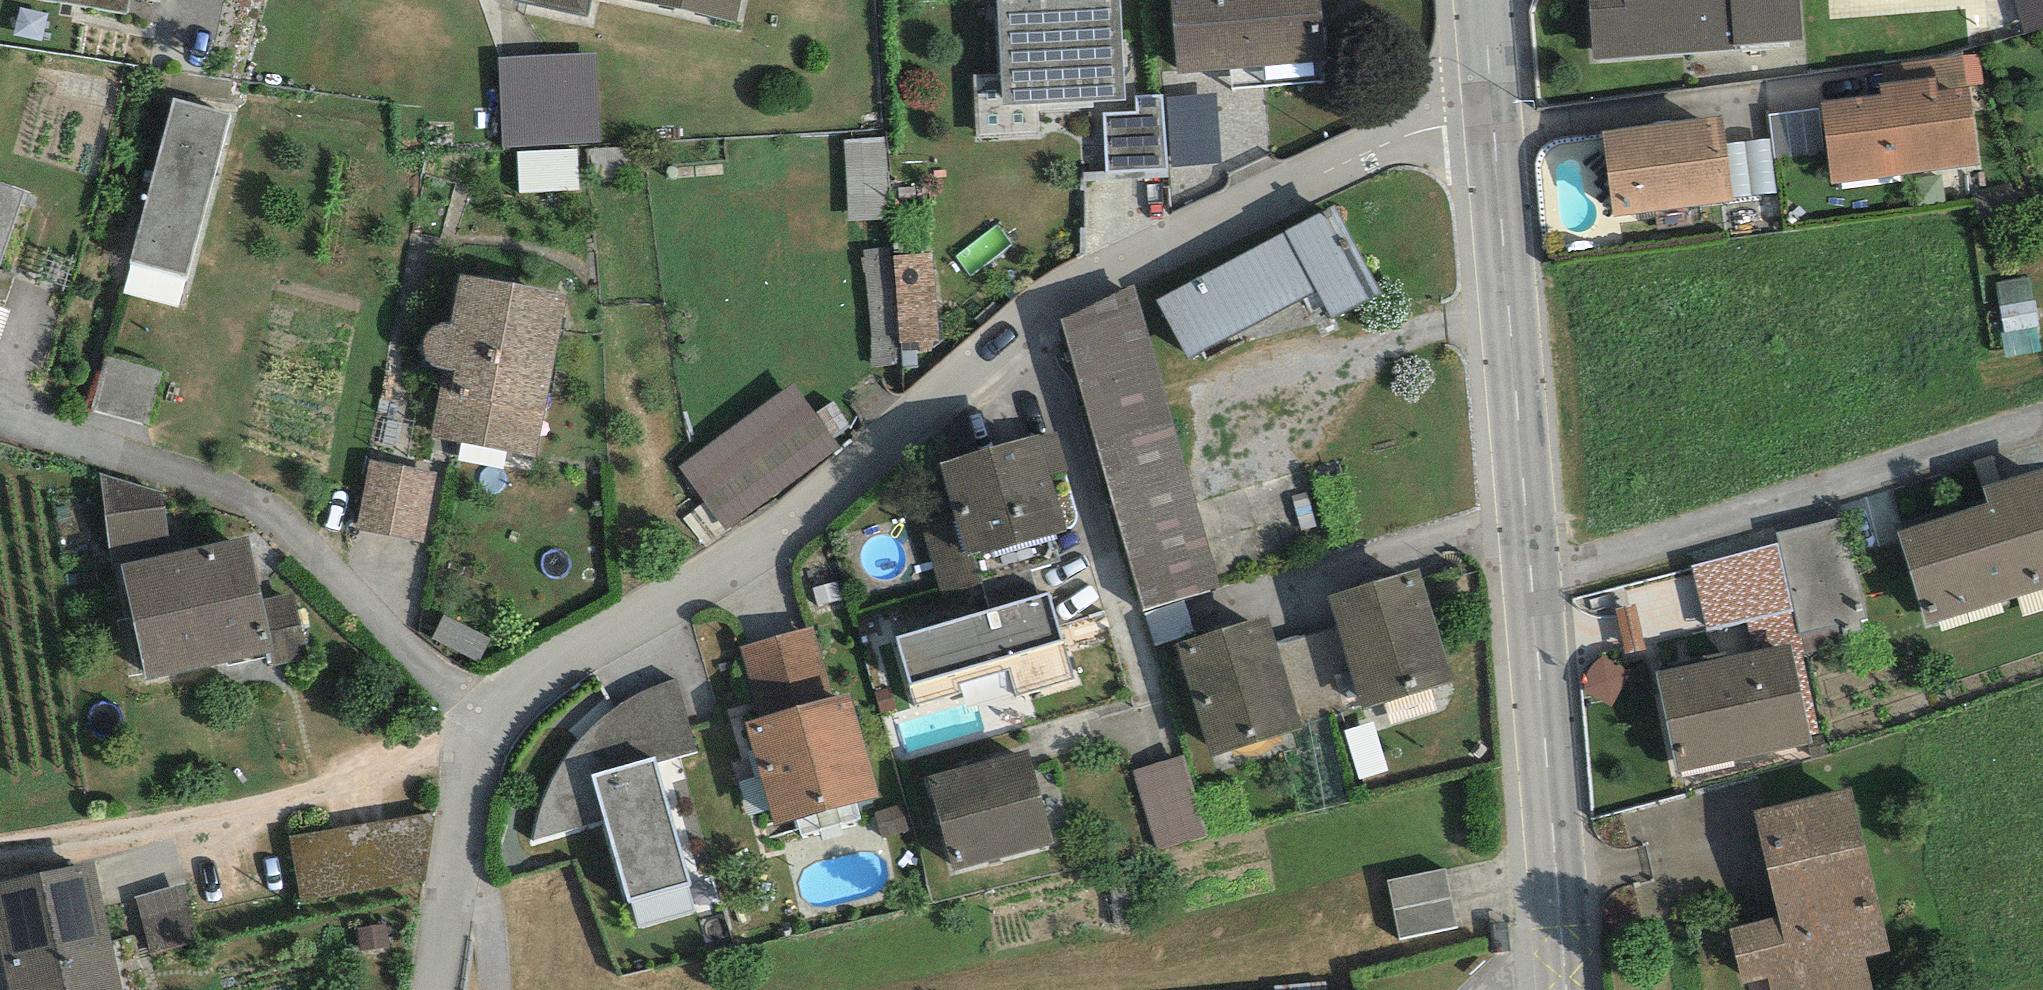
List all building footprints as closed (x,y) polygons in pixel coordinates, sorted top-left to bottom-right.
[(127,14),(129,0),(47,0),(127,14)] [(512,2),(587,18),(591,0),(512,0),(512,2)] [(737,20),(741,0),(641,0),(737,20)] [(1001,106),(1125,100),(1121,0),(996,0),(1001,106)] [(1177,73),(1324,61),(1319,0),(1171,0),(1177,73)] [(1592,59),(1740,49),(1740,44),(1801,40),(1798,0),(1588,0),(1592,59)] [(2026,34),(2042,29),(2042,0),(2016,0),(2026,34)] [(594,52),(498,57),(503,145),(598,140),(594,52)] [(1883,63),(1885,83),(1936,77),(1937,91),(1967,87),(1963,53),(1883,63)] [(1885,83),(1880,84),(1882,95),(1821,103),(1832,184),(1980,165),(1970,87),(1967,87),(1937,91),(1936,77),(1885,83)] [(1216,93),(1166,97),(1172,168),(1221,164),(1216,93)] [(1163,95),(1136,97),(1137,112),(1103,113),(1106,173),(1166,169),(1163,95)] [(230,114),(174,98),(130,261),(186,273),(230,114)] [(1721,115),(1601,131),(1612,216),(1732,201),(1721,115)] [(887,138),(844,141),(849,223),(892,220),(887,138)] [(520,187),(579,183),(576,144),(517,148),(520,187)] [(23,192),(0,184),(0,263),(23,192)] [(1335,206),(1156,300),(1187,358),(1317,289),(1332,318),(1381,292),(1335,206)] [(892,249),(864,251),(873,367),(901,364),(900,351),(892,258),(892,249)] [(931,255),(892,258),(900,351),(939,348),(931,255)] [(536,457),(566,294),(460,275),(451,324),(444,324),(438,326),(430,331),(426,338),(424,346),(425,353),(428,361),(433,365),(439,368),(443,369),(432,438),(536,457)] [(1132,285),(1061,319),(1145,610),(1219,587),(1132,285)] [(147,426),(162,371),(107,355),(91,410),(147,426)] [(795,382),(678,466),(726,532),(843,448),(795,382)] [(1057,433),(1041,438),(1052,476),(1068,471),(1057,433)] [(1040,434),(939,462),(956,524),(923,533),(940,592),(981,580),(974,554),(1067,528),(1052,476),(1041,438),(1040,434)] [(430,544),(442,474),(371,459),(358,529),(430,544)] [(1982,486),(1989,505),(1898,533),(1924,625),(2042,588),(2042,469),(1982,486)] [(163,492),(101,473),(111,566),(121,564),(171,553),(163,492)] [(1844,517),(1777,533),(1800,633),(1867,618),(1844,517)] [(171,553),(121,564),(147,680),(269,653),(276,652),(264,601),(249,536),(171,553)] [(1778,544),(1691,566),(1705,628),(1746,619),(1792,609),(1778,544)] [(1421,569),(1328,596),(1337,628),(1361,709),(1454,681),(1421,569)] [(294,593),(264,601),(276,652),(269,653),(273,667),(310,658),(294,593)] [(1050,593),(896,638),(916,705),(960,692),(958,684),(1009,669),(1017,695),(1075,678),(1050,593)] [(1819,733),(1792,609),(1746,619),(1753,651),(1791,643),(1810,735),(1819,733)] [(1267,616),(1175,645),(1209,757),(1301,728),(1277,646),(1267,616)] [(759,717),(745,721),(775,826),(879,797),(850,692),(833,697),(813,628),(740,649),(759,717)] [(1337,628),(1277,646),(1301,728),(1361,709),(1337,628)] [(1753,651),(1655,672),(1676,773),(1812,744),(1810,735),(1791,643),(1753,651)] [(532,841),(604,820),(626,902),(689,885),(656,764),(696,752),(677,679),(671,681),(658,685),(647,689),(639,692),(627,699),(619,704),(612,710),(601,717),(593,724),(582,735),(572,747),(564,758),(556,771),(549,783),(543,799),(536,817),(532,831),(532,841)] [(1029,749),(925,778),(950,871),(1055,842),(1029,749)] [(1184,755),(1132,771),(1156,852),(1207,837),(1184,755)] [(1852,787),(1753,810),(1767,869),(1866,846),(1852,787)] [(426,883),(438,813),(291,838),(302,902),(426,883)] [(1767,869),(1778,918),(1729,929),(1742,985),(1768,979),(1771,989),(1873,989),(1865,957),(1890,951),(1866,846),(1767,869)] [(0,883),(0,943),(10,989),(122,989),(94,860),(0,883)] [(1445,865),(1390,872),(1398,932),(1453,924),(1445,865)] [(151,953),(199,940),(185,883),(135,898),(151,953)] [(389,946),(386,925),(359,929),(362,950),(389,946)]
